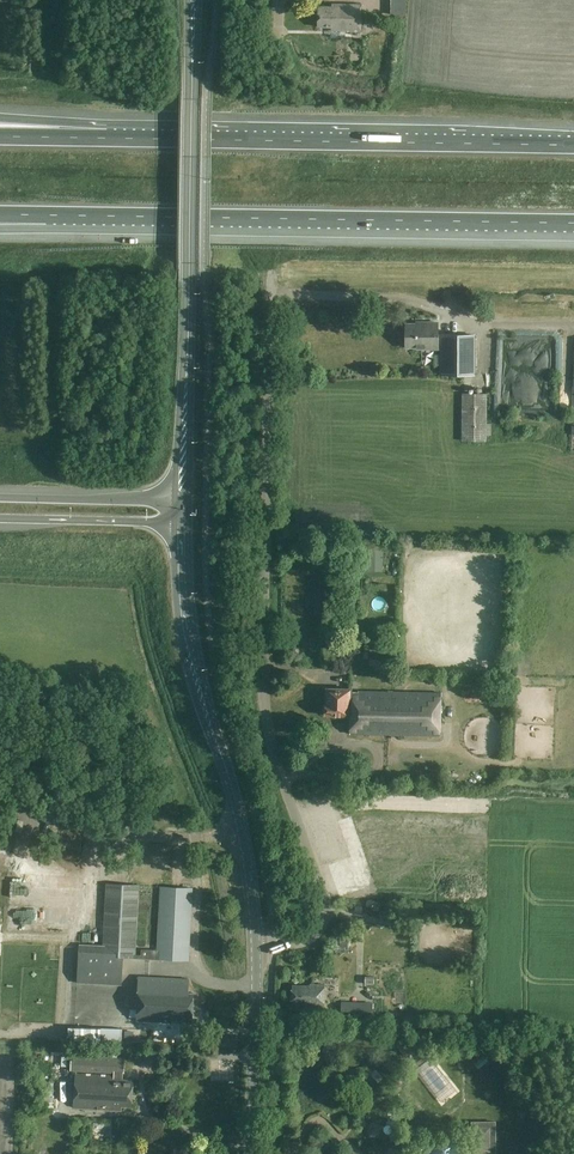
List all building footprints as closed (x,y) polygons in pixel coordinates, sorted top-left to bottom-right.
[(363,4),(332,3),(332,6),(318,6),(317,28),(331,28),(331,31),(348,31),(348,32),(361,33),(363,4)] [(486,131),(486,139),(503,140),(503,131),(486,131)] [(475,374),(475,335),(437,335),(437,322),(416,322),(416,324),(406,324),(405,347),(416,347),(416,349),(440,349),(440,374),(475,374)] [(487,441),(487,394),(462,393),(462,441),(487,441)] [(440,736),(441,693),(358,691),(358,693),(351,693),(352,689),(326,688),(326,703),(323,706),(323,712),(325,714),(325,715),(350,716),(350,734),(440,736)] [(80,944),(78,983),(121,985),(123,957),(188,960),(192,888),(161,887),(158,952),(135,950),(138,885),(107,884),(104,946),(80,944)] [(476,927),(475,919),(462,920),(462,928),(476,927)] [(192,1017),(193,994),(188,993),(189,979),(139,976),(137,1021),(170,1022),(170,1019),(180,1019),(181,1017),(192,1017)] [(324,1006),(325,984),(310,984),(310,986),(292,986),(292,1002),(302,1003),(302,1005),(324,1006)] [(341,1004),(341,1016),(372,1017),(372,1005),(341,1004)] [(121,1044),(122,1042),(122,1030),(68,1028),(68,1042),(121,1044)] [(140,1048),(129,1047),(128,1054),(140,1055),(140,1048)] [(123,1070),(124,1061),(72,1058),(72,1070),(114,1072),(114,1069),(123,1070)] [(132,1107),(133,1080),(123,1079),(123,1077),(116,1077),(116,1075),(75,1073),(73,1107),(121,1109),(121,1106),(132,1107)] [(53,1107),(54,1082),(45,1081),(44,1107),(53,1107)] [(378,1137),(379,1136),(380,1135),(381,1134),(381,1133),(382,1132),(382,1130),(382,1129),(381,1127),(380,1126),(380,1125),(378,1124),(377,1123),(376,1123),(374,1122),(373,1123),(371,1123),(370,1124),(369,1124),(368,1126),(367,1127),(366,1128),(366,1130),(366,1131),(366,1133),(367,1134),(368,1135),(369,1136),(370,1137),(371,1138),(373,1138),(374,1138),(376,1138),(377,1138),(378,1137)] [(436,1153),(450,1153),(450,1143),(436,1142),(436,1153)]
